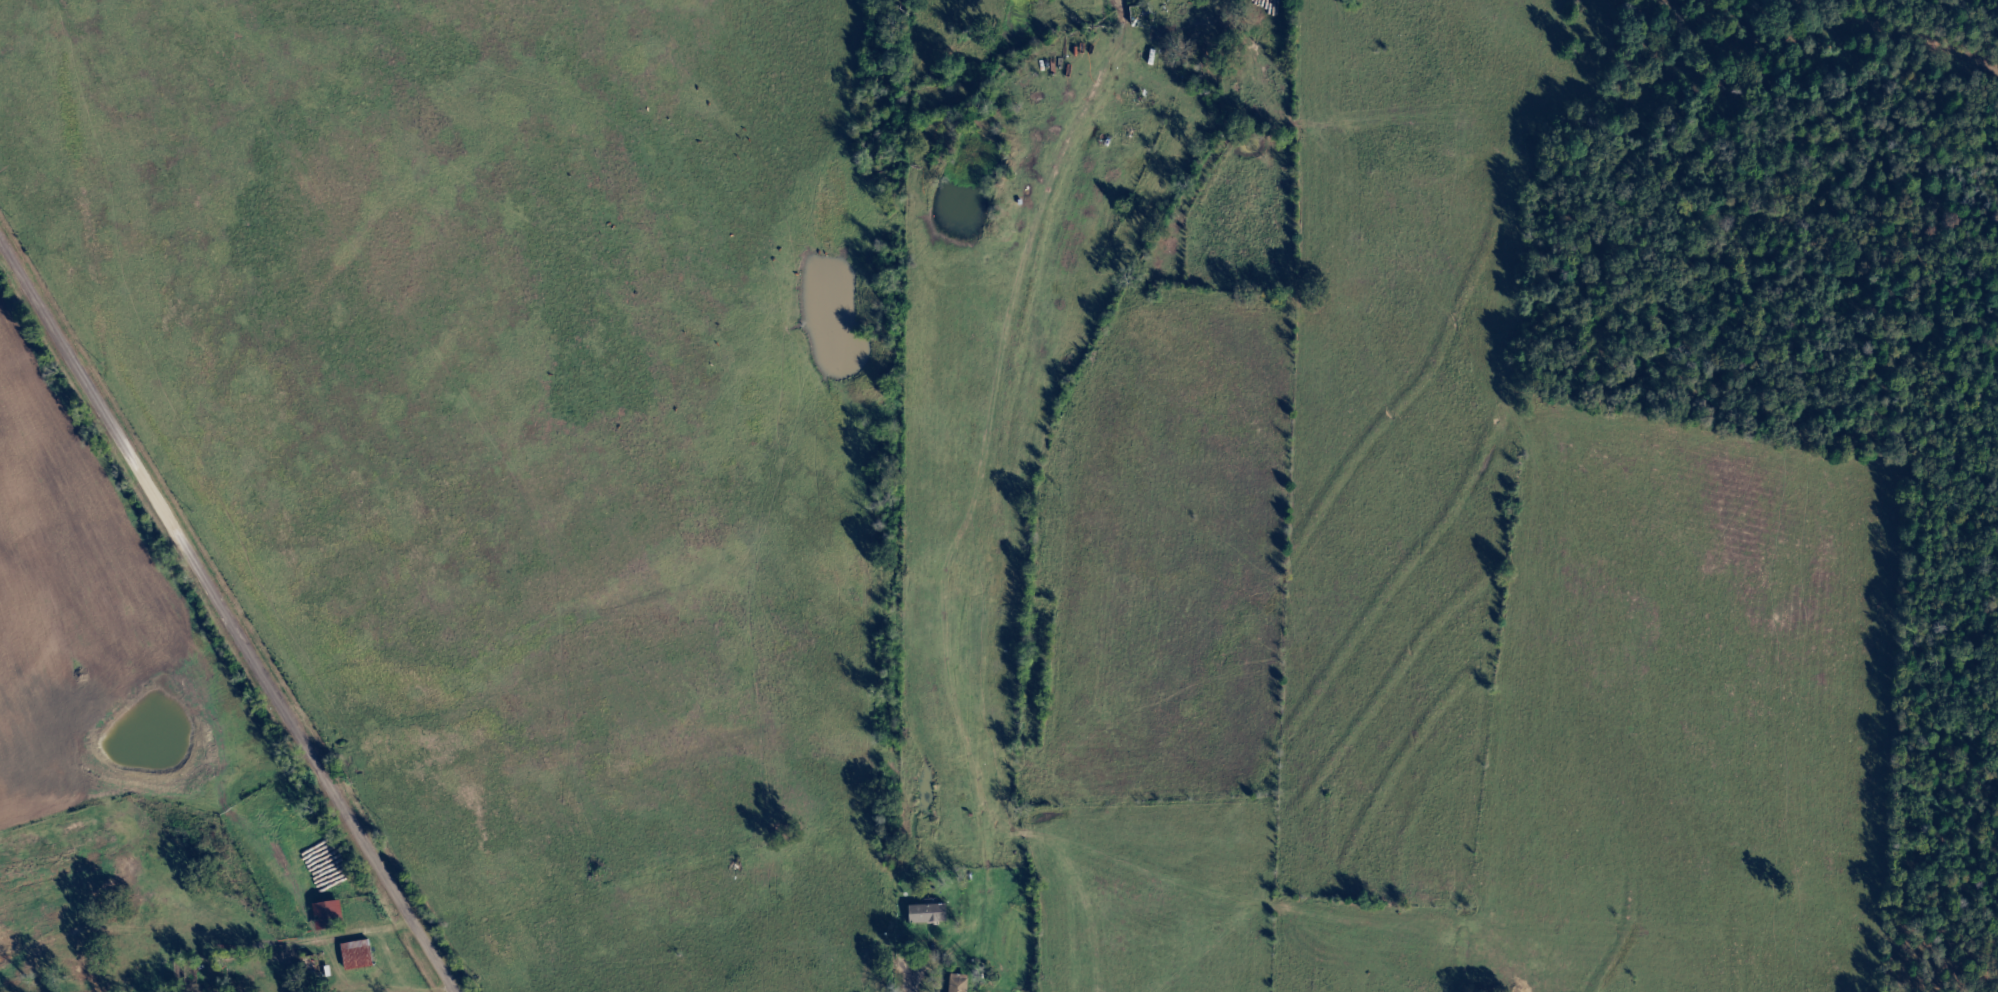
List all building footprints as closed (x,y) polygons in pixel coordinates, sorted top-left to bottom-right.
[(314,905),(316,919),(317,918),(318,932),(343,929),(341,902),(314,905)] [(948,905),(910,906),(911,924),(948,923),(948,905)] [(374,967),(370,941),(342,945),(347,972),(374,967)] [(951,976),(951,991),(968,991),(969,976),(951,976)]
